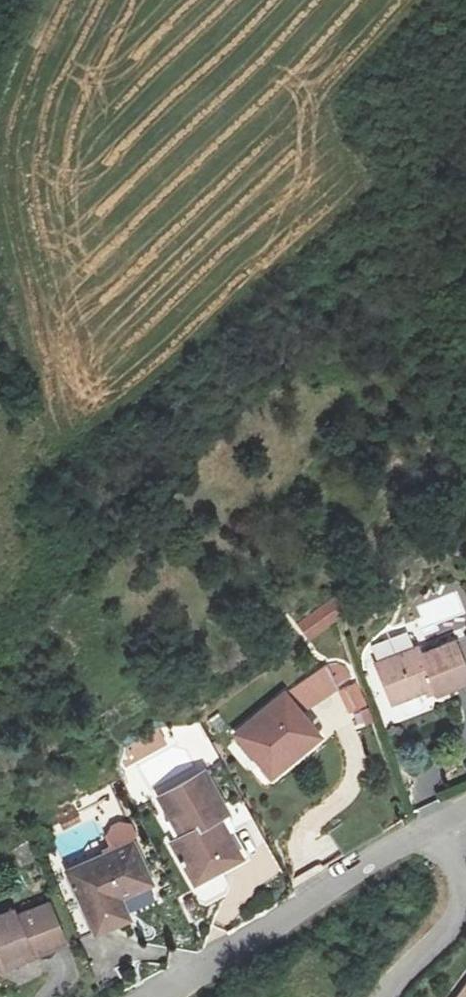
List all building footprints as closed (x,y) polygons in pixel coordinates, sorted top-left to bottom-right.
[(308,644),(347,618),(334,598),(295,625),(308,644)] [(396,664),(407,702),(450,690),(452,696),(465,693),(465,648),(441,655),(439,652),(396,664)] [(328,669),(339,688),(353,680),(342,661),(328,669)] [(357,683),(338,692),(350,716),(368,707),(357,683)] [(293,730),(320,711),(301,685),(250,722),(281,763),(305,747),(293,730)] [(332,728),(320,711),(293,730),(305,747),(332,728)] [(217,755),(170,778),(179,799),(186,796),(195,814),(178,824),(199,866),(245,842),(235,819),(229,822),(220,805),(237,796),(217,755)] [(127,836),(65,869),(96,928),(128,911),(116,888),(147,872),(127,836)] [(216,880),(196,893),(204,904),(223,892),(216,880)] [(0,921),(0,970),(28,957),(31,964),(62,948),(42,908),(11,923),(8,918),(0,921)]
